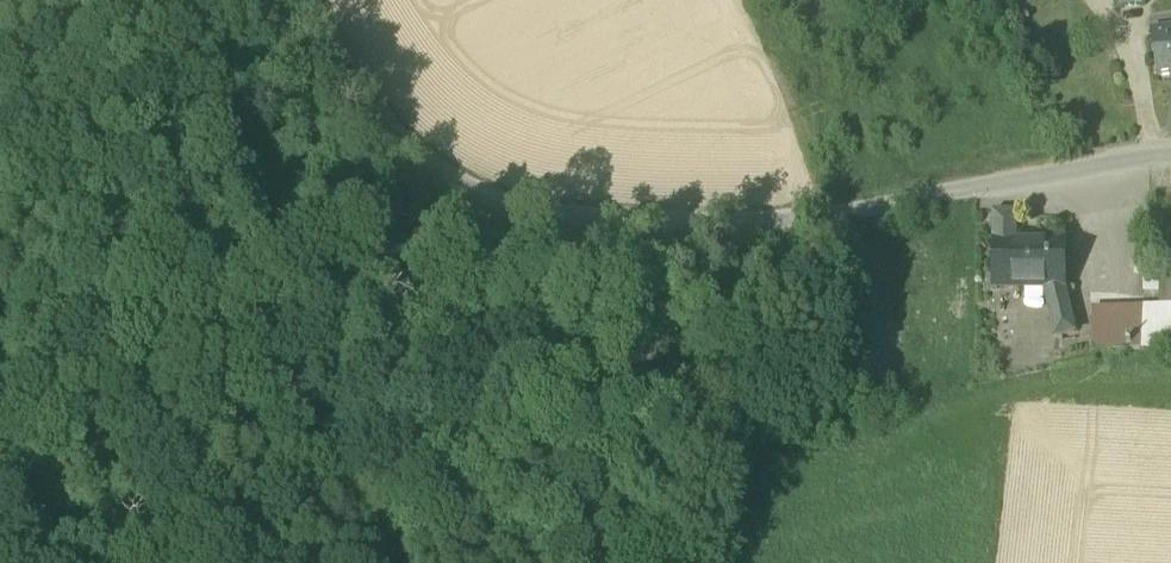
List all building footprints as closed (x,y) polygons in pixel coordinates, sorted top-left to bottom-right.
[(1120,8),(1145,4),(1144,0),(1118,0),(1120,8)] [(1150,32),(1157,79),(1170,77),(1170,29),(1150,32)] [(996,219),(996,243),(1015,243),(1015,219),(996,219)] [(1065,247),(1015,247),(1013,247),(1013,251),(996,251),(996,290),(1028,291),(1028,284),(1048,284),(1048,291),(1065,291),(1065,247)] [(1163,313),(1170,313),(1170,282),(1163,281),(1143,280),(1142,294),(1162,295),(1163,313)] [(1065,294),(1065,291),(1048,291),(1045,296),(1051,321),(1053,321),(1057,339),(1074,335),(1065,294)] [(1143,314),(1140,352),(1170,351),(1170,313),(1163,313),(1143,314)] [(1093,354),(1140,352),(1143,314),(1092,316),(1093,354)]
